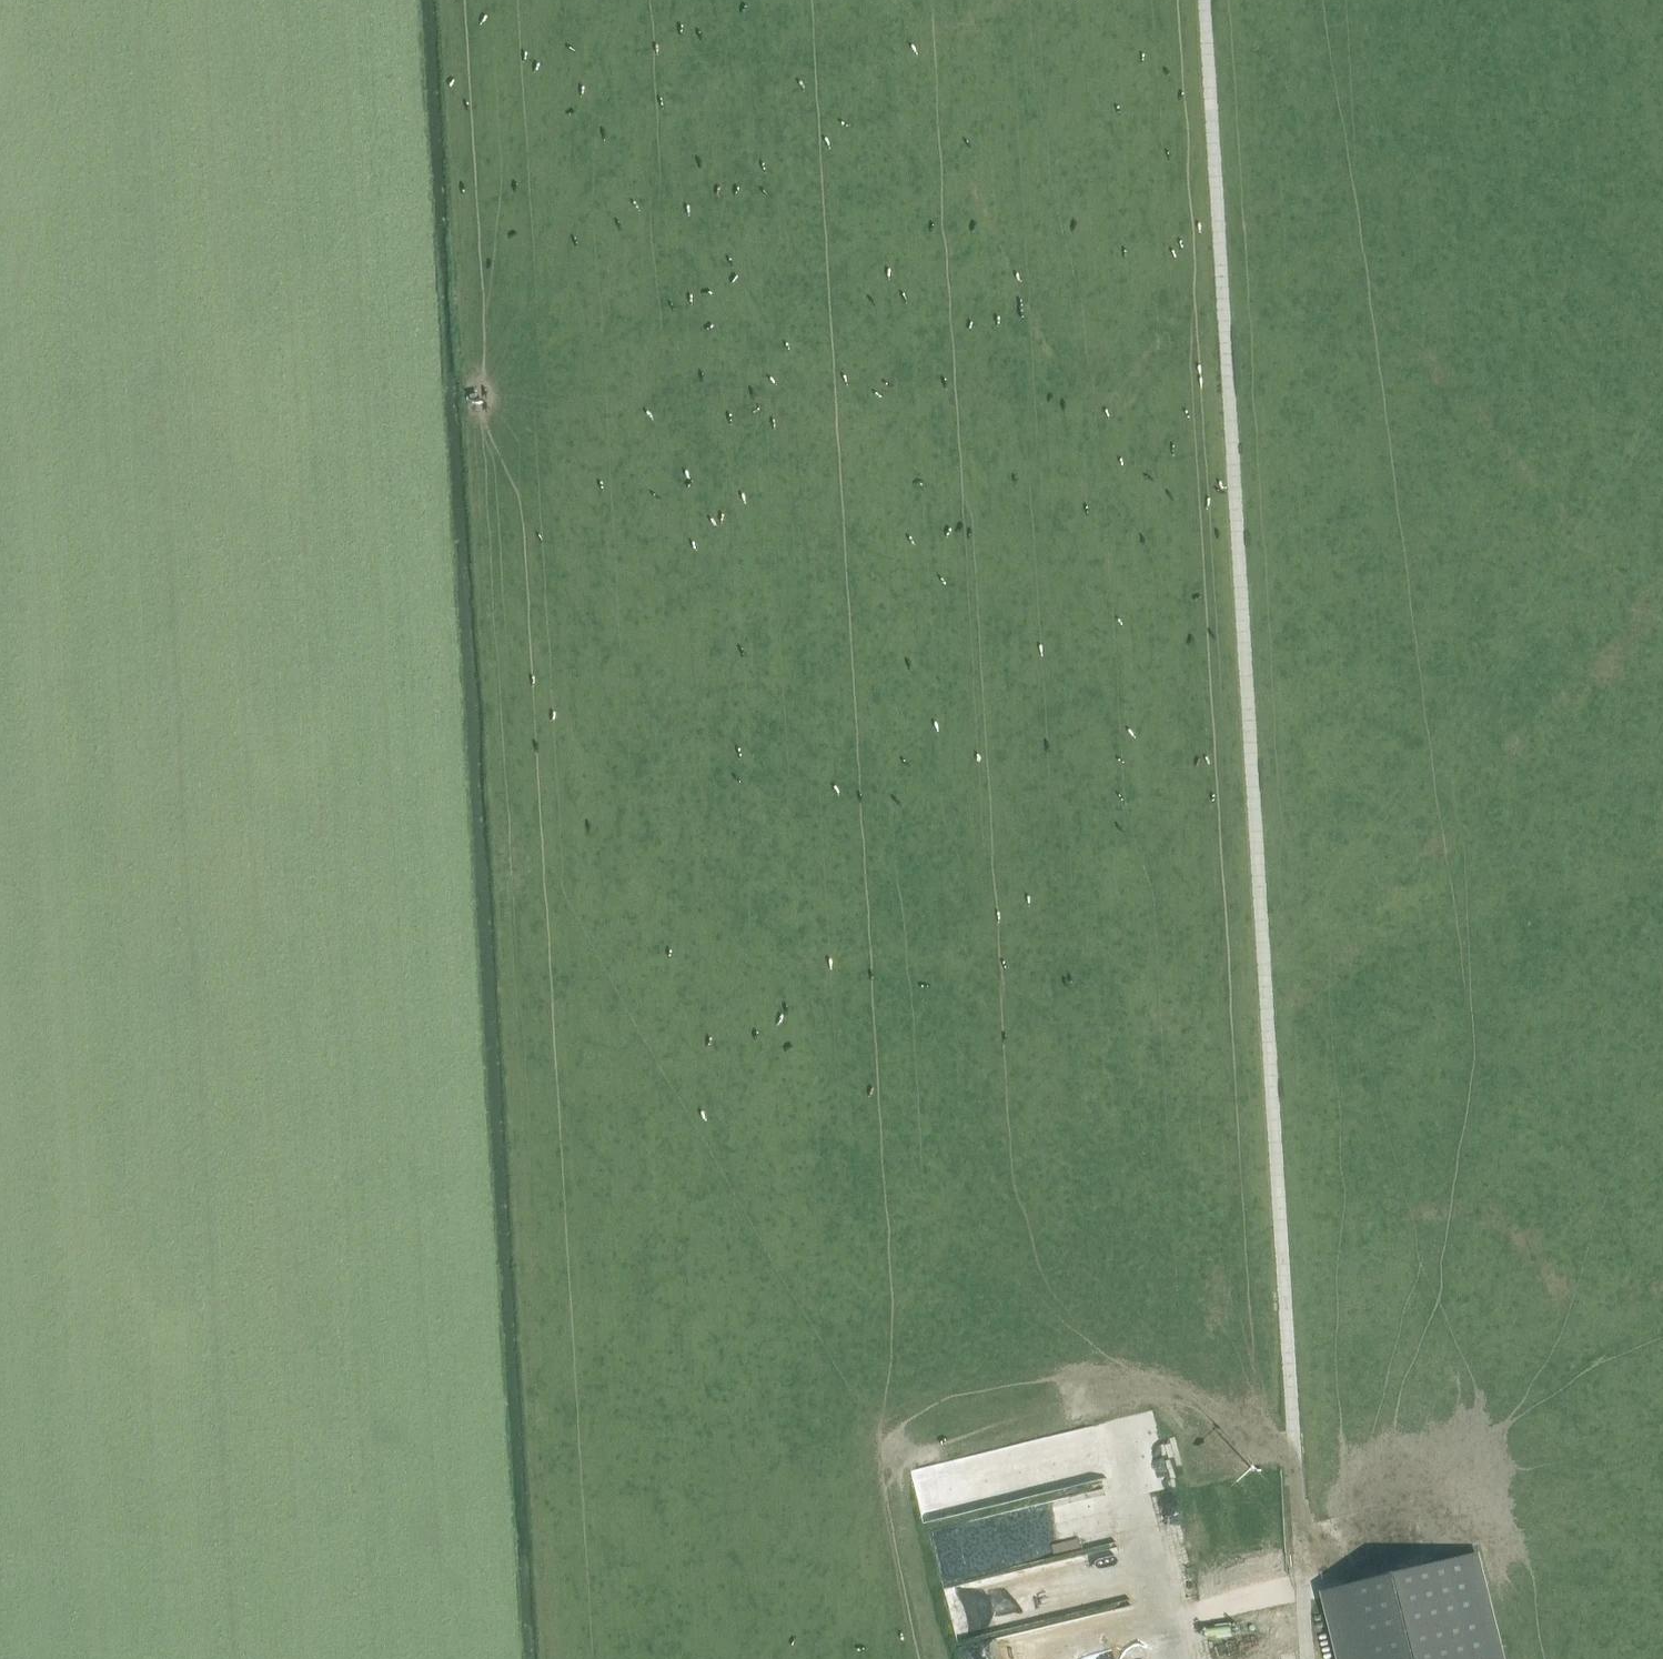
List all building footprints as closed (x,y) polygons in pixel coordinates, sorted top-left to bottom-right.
[(1476,1553),(1335,1588),(1353,1658),(1502,1658),(1476,1553)]
